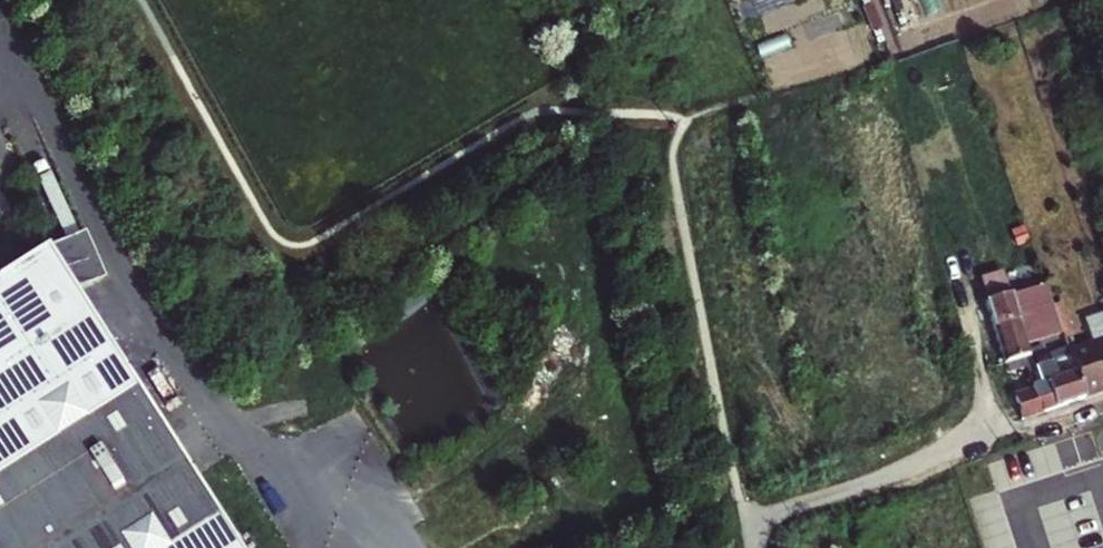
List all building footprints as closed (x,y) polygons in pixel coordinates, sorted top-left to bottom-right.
[(0,281),(0,547),(224,547),(79,316),(87,311),(82,302),(75,306),(70,297),(106,280),(87,238),(50,252),(0,281)] [(976,286),(983,307),(1012,297),(1005,276),(976,286)] [(1044,286),(1012,297),(983,307),(994,338),(1003,365),(1008,364),(1030,356),(1037,353),(1034,346),(1030,348),(1028,344),(1060,334),(1057,324),(1051,308),(1044,286)] [(1083,400),(1102,393),(1102,308),(1057,324),(1060,334),(1064,344),(1069,360),(1083,400)] [(1020,421),(1083,400),(1069,360),(1064,344),(1037,353),(1030,356),(1008,364),(1013,375),(1036,367),(1044,390),(1013,400),(1016,409),(1020,421)]
